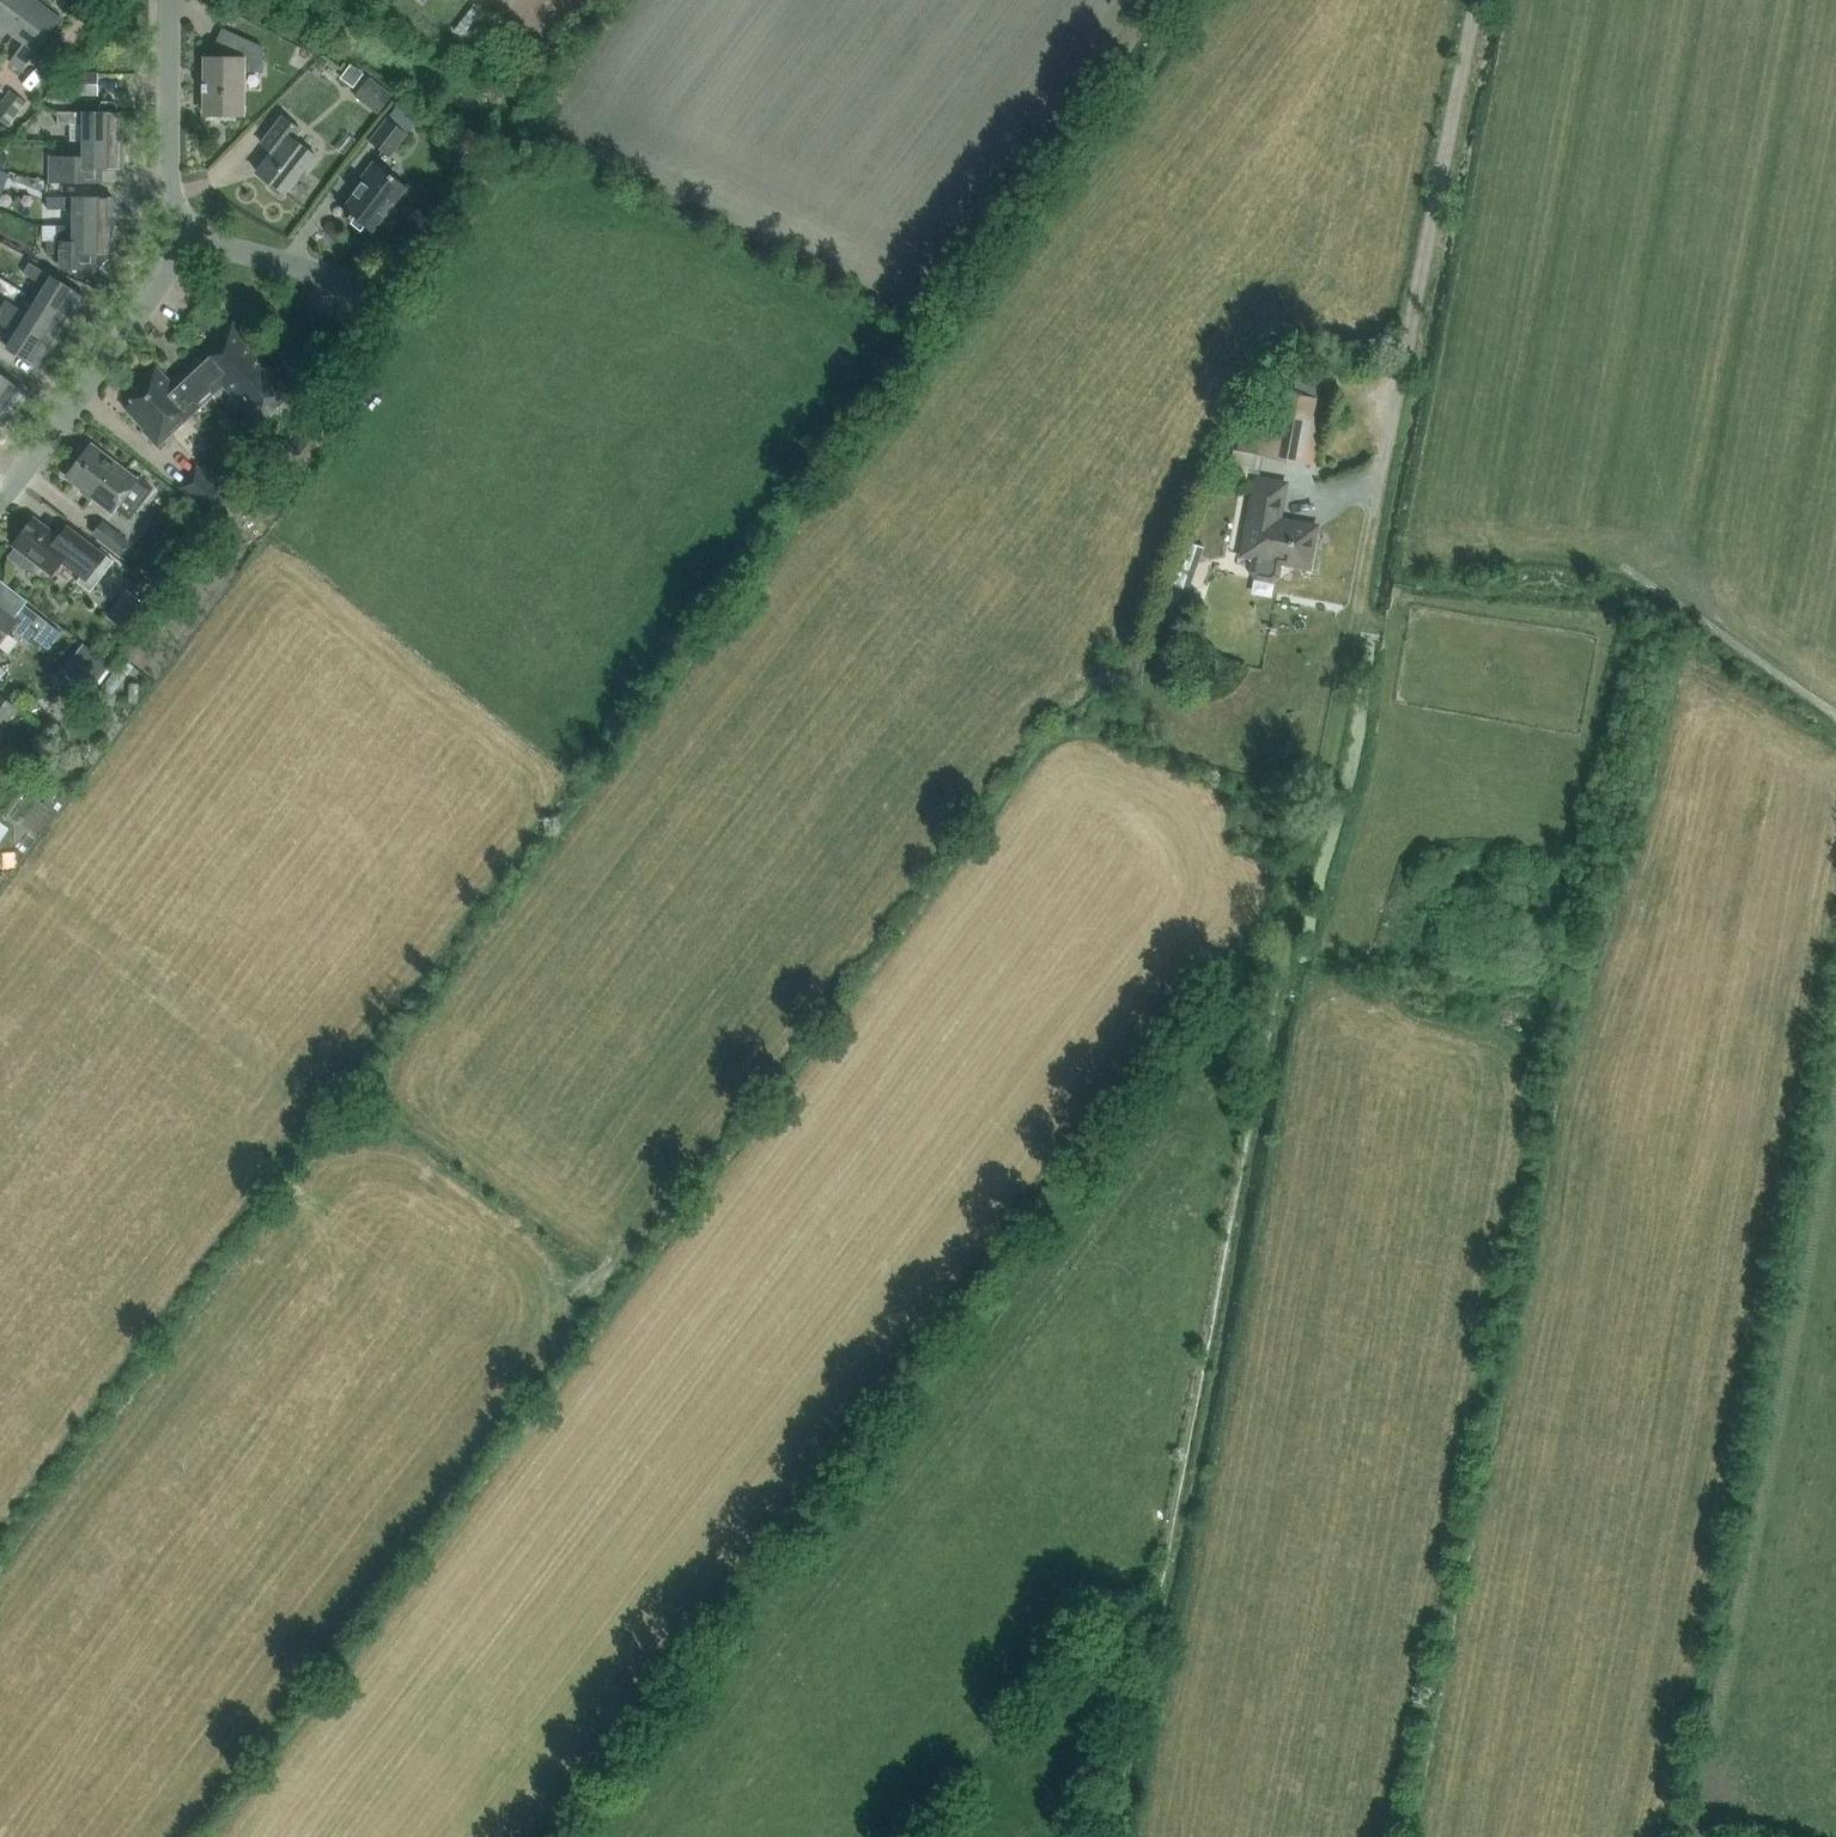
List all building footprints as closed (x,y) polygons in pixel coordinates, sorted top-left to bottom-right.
[(0,12),(0,33),(4,28),(15,36),(42,0),(10,0),(0,12)] [(10,0),(0,0),(0,12),(10,0)] [(46,0),(42,0),(15,36),(26,45),(11,63),(22,71),(61,20),(48,10),(52,5),(46,0)] [(206,59),(205,114),(244,114),(245,71),(263,72),(263,48),(223,30),(215,48),(226,53),(226,60),(206,59)] [(69,94),(97,93),(96,72),(69,72),(69,94)] [(392,95),(369,77),(354,96),(378,114),(392,95)] [(0,104),(0,119),(8,126),(27,102),(11,90),(0,104)] [(102,101),(99,105),(99,111),(57,111),(57,123),(70,123),(70,139),(123,139),(123,111),(117,111),(117,105),(114,101),(102,101)] [(319,158),(295,140),(301,132),(281,118),(263,143),(274,151),(258,173),(272,183),(270,187),(282,196),(284,193),(286,195),(303,171),(307,174),(319,158)] [(370,142),(390,157),(408,135),(388,119),(370,142)] [(123,168),(123,140),(82,139),(82,155),(50,155),(50,181),(104,181),(104,168),(123,168)] [(6,164),(9,155),(0,152),(0,167),(2,168),(4,169),(6,164)] [(373,233),(408,188),(373,162),(358,182),(362,185),(343,210),(373,233)] [(3,188),(10,172),(2,169),(0,168),(0,187),(3,188)] [(47,208),(73,208),(73,224),(113,225),(113,197),(47,198),(47,208)] [(113,254),(113,225),(73,224),(57,225),(57,241),(47,241),(47,254),(60,254),(60,270),(97,270),(97,265),(103,265),(108,259),(108,254),(113,254)] [(44,285),(36,298),(70,319),(85,295),(29,261),(22,271),(44,285)] [(70,319),(36,298),(27,312),(5,299),(0,308),(0,309),(56,343),(70,319)] [(56,343),(0,309),(0,323),(15,332),(6,346),(41,367),(56,343)] [(125,407),(159,444),(223,385),(259,424),(293,393),(246,342),(250,339),(234,322),(170,381),(157,367),(141,382),(146,388),(125,407)] [(7,413),(24,391),(0,373),(0,408),(7,413)] [(1273,389),(1268,415),(1251,412),(1246,441),(1239,440),(1237,451),(1313,465),(1325,399),(1273,389)] [(138,476),(136,478),(91,444),(67,477),(113,512),(123,499),(137,509),(153,488),(138,476)] [(1278,519),(1285,484),(1256,479),(1243,554),(1255,557),(1253,571),(1257,576),(1271,579),(1276,575),(1279,561),(1294,564),(1294,559),(1309,562),(1315,531),(1283,525),(1284,520),(1278,519)] [(113,563),(68,527),(59,538),(35,519),(14,545),(17,547),(10,557),(24,568),(33,567),(37,562),(52,574),(61,562),(81,577),(77,582),(90,593),(113,563)] [(206,519),(199,530),(210,537),(217,526),(206,519)] [(95,534),(121,554),(130,542),(103,522),(95,534)] [(179,574),(169,566),(156,583),(165,591),(179,574)] [(127,593),(120,602),(134,612),(141,603),(127,593)] [(10,628),(31,644),(35,638),(50,649),(62,634),(22,603),(12,615),(0,606),(0,640),(10,628)] [(82,641),(58,674),(89,695),(112,662),(82,641)] [(0,696),(0,733),(18,709),(0,696)]
